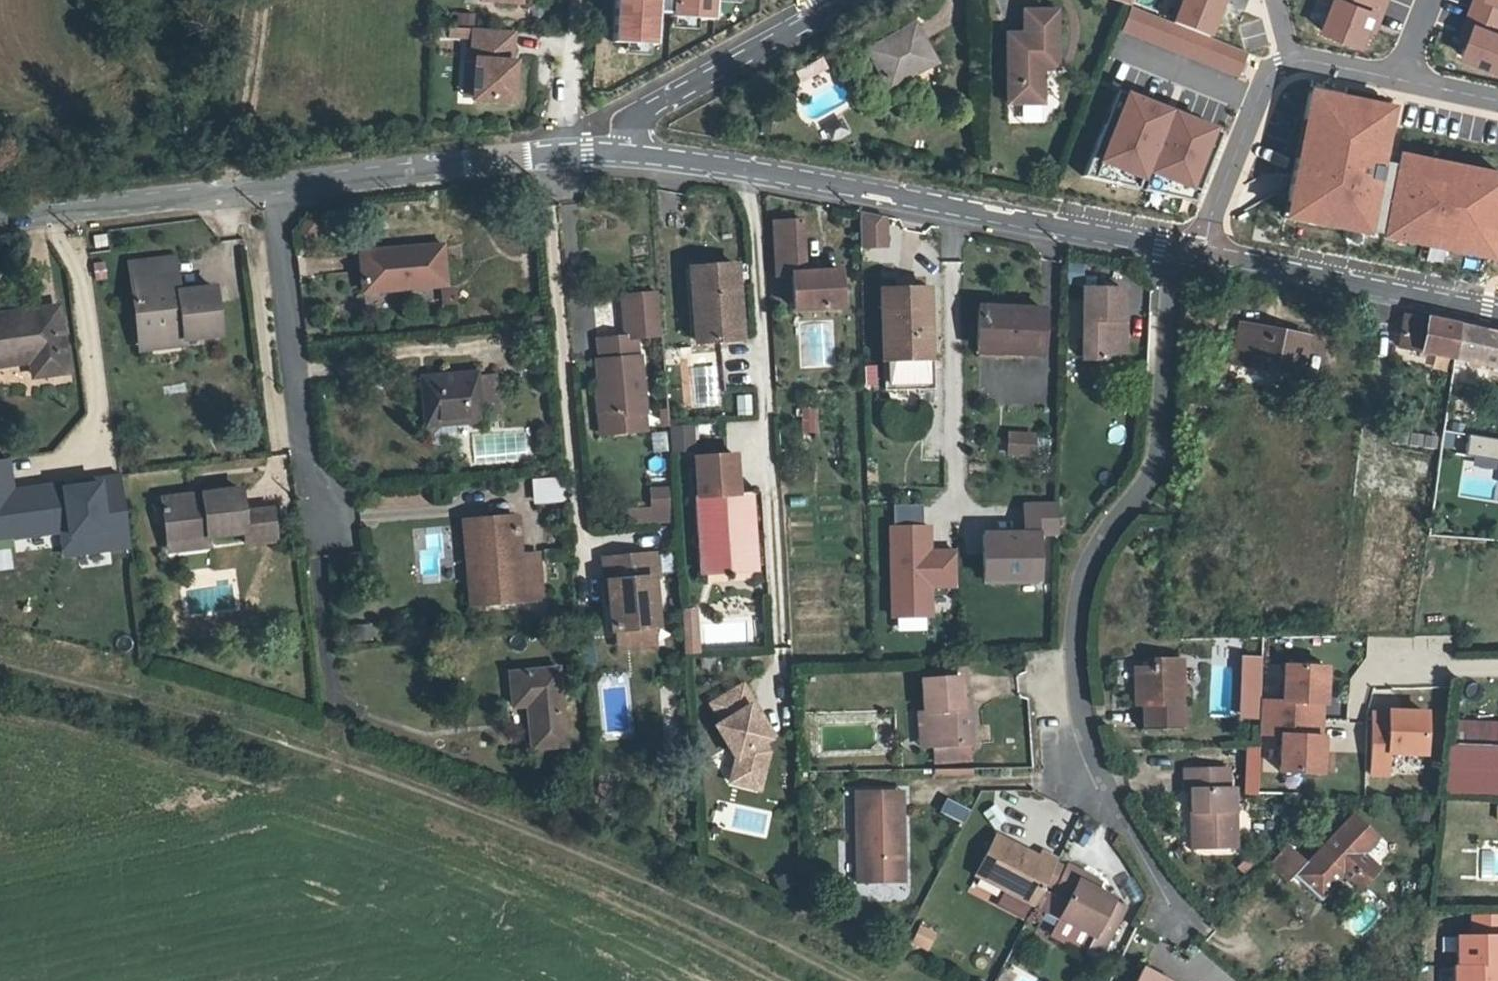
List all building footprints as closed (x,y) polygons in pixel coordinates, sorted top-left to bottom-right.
[(616,42),(657,45),(659,13),(671,13),(671,17),(714,20),(715,0),(618,0),(616,42)] [(1213,36),(1227,0),(1186,0),(1177,23),(1213,36)] [(1325,30),(1362,45),(1369,27),(1374,29),(1380,12),(1384,13),(1389,0),(1337,0),(1325,30)] [(1472,23),(1466,39),(1469,40),(1464,55),(1497,68),(1497,0),(1477,0),(1468,22),(1472,23)] [(1026,33),(1007,33),(1008,102),(1044,102),(1044,67),(1058,67),(1057,8),(1025,9),(1026,33)] [(1249,54),(1133,8),(1123,31),(1239,77),(1249,54)] [(1377,30),(1384,13),(1380,12),(1374,29),(1377,30)] [(452,13),(451,27),(472,28),(473,15),(452,13)] [(715,15),(713,29),(744,34),(746,19),(715,15)] [(1472,23),(1468,22),(1462,38),(1466,39),(1472,23)] [(913,25),(866,52),(888,88),(935,62),(913,25)] [(513,69),(516,37),(477,35),(475,67),(478,67),(476,105),(515,108),(518,69),(513,69)] [(835,83),(829,85),(820,61),(795,70),(810,112),(841,101),(835,83)] [(466,105),(476,105),(478,67),(475,67),(468,66),(466,105)] [(1317,91),(1291,218),(1374,235),(1400,108),(1317,91)] [(1132,95),(1106,160),(1150,177),(1153,170),(1175,111),(1132,95)] [(1175,111),(1153,170),(1195,186),(1217,128),(1175,111)] [(1403,155),(1386,238),(1496,259),(1497,249),(1497,174),(1403,155)] [(858,251),(886,251),(886,215),(858,214),(858,251)] [(835,278),(835,269),(818,269),(815,216),(785,217),(787,271),(800,271),(802,307),(851,306),(850,278),(835,278)] [(102,229),(93,231),(94,241),(104,239),(102,229)] [(444,241),(363,250),(367,291),(449,282),(444,241)] [(129,262),(131,278),(164,274),(177,272),(175,256),(129,262)] [(695,313),(701,312),(703,340),(741,337),(736,262),(692,264),(695,313)] [(850,269),(835,269),(835,278),(850,278),(850,269)] [(177,272),(164,274),(166,291),(180,290),(177,272)] [(131,278),(138,336),(183,330),(184,337),(224,332),(218,285),(180,290),(166,291),(164,274),(131,278)] [(920,356),(923,356),(921,285),(906,285),(905,275),(888,274),(888,286),(879,285),(883,386),(921,385),(920,356)] [(1084,282),(1081,353),(1118,355),(1120,284),(1084,282)] [(624,293),(627,333),(638,332),(662,331),(659,291),(624,293)] [(390,306),(390,295),(366,295),(366,306),(390,306)] [(32,362),(36,378),(70,372),(57,306),(0,317),(0,368),(32,362)] [(1043,307),(980,306),(979,353),(1042,354),(1043,307)] [(1454,354),(1454,349),(1459,325),(1403,313),(1397,341),(1454,354)] [(1232,317),(1222,353),(1293,371),(1302,336),(1232,317)] [(1454,349),(1454,354),(1497,364),(1497,333),(1459,325),(1454,349)] [(184,345),(184,337),(183,330),(138,336),(140,351),(184,345)] [(598,357),(600,385),(607,385),(608,409),(644,407),(638,332),(627,333),(600,335),(602,357),(598,357)] [(932,356),(923,356),(920,356),(921,385),(933,386),(932,356)] [(474,359),(416,365),(421,415),(424,416),(426,429),(436,436),(456,433),(455,413),(482,409),(481,398),(497,396),(493,362),(474,364),(474,359)] [(596,411),(598,411),(608,409),(607,385),(600,385),(595,386),(596,411)] [(734,416),(751,416),(751,395),(735,394),(734,416)] [(646,424),(644,407),(608,409),(598,411),(600,427),(646,424)] [(800,409),(799,432),(814,432),(815,409),(800,409)] [(668,452),(693,453),(693,427),(669,426),(668,452)] [(1010,433),(1008,454),(1034,456),(1036,435),(1010,433)] [(1471,437),(1468,454),(1497,459),(1497,441),(1471,437)] [(53,532),(47,481),(13,486),(9,456),(0,457),(0,539),(53,532)] [(737,456),(698,458),(703,559),(756,556),(752,494),(739,495),(737,456)] [(1465,461),(1465,478),(1497,478),(1497,461),(1465,461)] [(559,465),(531,467),(532,488),(561,486),(559,465)] [(66,536),(83,534),(85,553),(130,548),(121,473),(59,481),(66,536)] [(627,506),(628,524),(670,522),(668,485),(648,486),(649,505),(627,506)] [(159,494),(165,542),(206,538),(205,532),(241,529),(241,539),(272,536),(268,504),(239,506),(237,486),(159,494)] [(1026,504),(1026,534),(1041,534),(1058,534),(1058,503),(1026,504)] [(518,516),(481,519),(486,571),(469,573),(472,604),(544,598),(540,556),(522,558),(518,516)] [(464,521),(469,573),(486,571),(481,519),(464,521)] [(932,551),(931,525),(890,526),(892,617),(933,616),(932,586),(955,585),(954,550),(932,551)] [(984,535),(984,583),(1042,583),(1041,534),(1026,534),(984,535)] [(207,550),(206,538),(165,542),(166,554),(207,550)] [(608,619),(612,619),(652,616),(654,616),(651,566),(655,566),(654,544),(604,546),(608,619)] [(756,556),(703,559),(704,575),(757,572),(756,556)] [(685,610),(687,643),(700,642),(698,610),(685,610)] [(653,634),(652,616),(612,619),(613,637),(653,634)] [(700,642),(687,643),(688,653),(701,652),(700,642)] [(1144,688),(1144,728),(1182,728),(1182,658),(1154,659),(1154,668),(1138,668),(1138,688),(1144,688)] [(1331,666),(1285,664),(1284,699),(1265,699),(1264,734),(1280,735),(1279,773),(1327,775),(1331,666)] [(513,708),(528,706),(532,748),(568,745),(561,668),(510,672),(513,708)] [(934,745),(966,744),(976,743),(974,706),(965,706),(964,677),(925,678),(926,708),(932,708),(934,745)] [(744,685),(712,705),(723,722),(718,726),(738,758),(734,773),(764,781),(772,751),(766,742),(771,739),(751,707),(756,704),(744,685)] [(932,708),(926,708),(922,709),(924,746),(934,745),(932,708)] [(1427,753),(1429,713),(1393,711),(1393,714),(1375,713),(1373,773),(1389,774),(1390,752),(1427,753)] [(967,762),(966,744),(934,745),(935,763),(967,762)] [(1260,747),(1246,746),(1242,793),(1256,795),(1260,747)] [(1450,746),(1444,783),(1497,785),(1497,748),(1450,746)] [(1189,788),(1190,847),(1237,847),(1236,787),(1228,787),(1228,769),(1184,769),(1184,788),(1189,788)] [(764,781),(734,773),(732,781),(761,789),(764,781)] [(856,791),(856,809),(904,809),(904,790),(856,791)] [(938,811),(963,823),(970,809),(945,796),(938,811)] [(857,882),(897,882),(897,842),(905,842),(904,809),(856,809),(857,882)] [(1315,847),(1340,871),(1358,886),(1379,864),(1363,850),(1377,835),(1350,811),(1315,847)] [(1029,904),(1050,863),(1051,862),(1035,853),(1031,857),(990,835),(970,872),(1029,904)] [(1283,876),(1290,870),(1317,895),(1329,881),(1305,858),(1284,839),(1265,860),(1283,876)] [(1329,881),(1340,871),(1315,847),(1305,858),(1329,881)] [(1046,890),(1058,867),(1050,863),(1029,904),(1037,908),(1046,890)] [(1058,867),(1046,890),(1062,899),(1053,916),(1087,935),(1107,899),(1087,888),(1072,879),(1075,871),(1060,864),(1058,867)] [(1092,880),(1075,871),(1072,879),(1087,888),(1092,880)] [(790,874),(776,880),(781,890),(795,884),(790,874)] [(1062,899),(1046,890),(1037,908),(1053,916),(1062,899)] [(1119,906),(1107,899),(1087,935),(1082,943),(1094,950),(1119,906)] [(1460,966),(1497,966),(1497,915),(1472,915),(1472,935),(1459,935),(1460,966)] [(927,952),(937,931),(919,922),(909,943),(927,952)] [(1460,966),(1457,966),(1457,980),(1497,980),(1497,966),(1460,966)] [(1146,969),(1139,980),(1168,980),(1146,969)]
